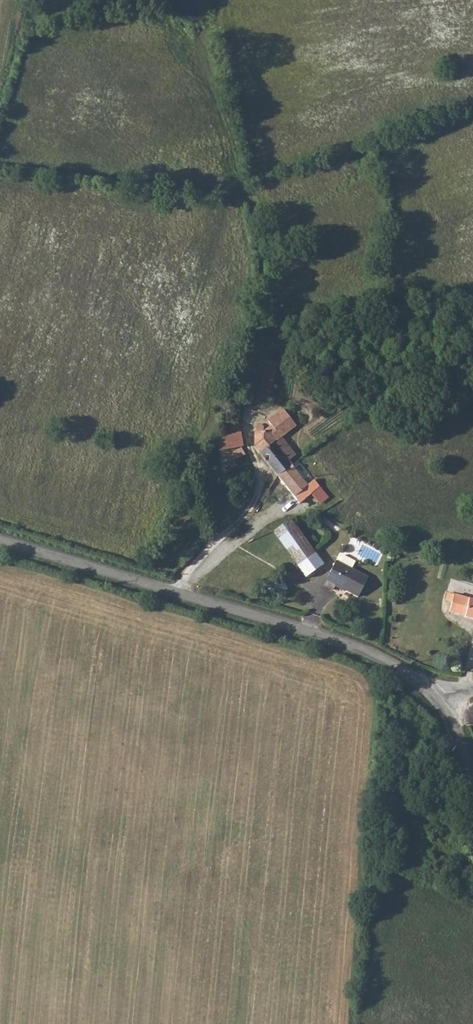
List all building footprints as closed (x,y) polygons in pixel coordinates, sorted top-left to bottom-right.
[(276,425),(271,429),(294,456),(300,450),(285,435),(299,420),(285,405),(270,418),(276,425)] [(283,472),(297,459),(294,456),(271,429),(256,412),(251,417),(256,441),(283,472)] [(222,451),(241,446),(236,420),(223,423),(224,438),(216,440),(222,451)] [(224,454),(227,462),(234,458),(237,467),(247,464),(241,446),(222,451),(224,454)] [(314,480),(297,459),(283,472),(306,498),(321,487),(315,479),(314,480)] [(321,474),(315,479),(321,487),(326,481),(321,474)] [(308,574),(324,563),(291,518),(275,529),(308,574)] [(360,597),(370,576),(336,559),(326,580),(360,597)] [(467,617),(472,619),(472,598),(449,591),(447,599),(453,601),(450,611),(467,616),(467,617)]
